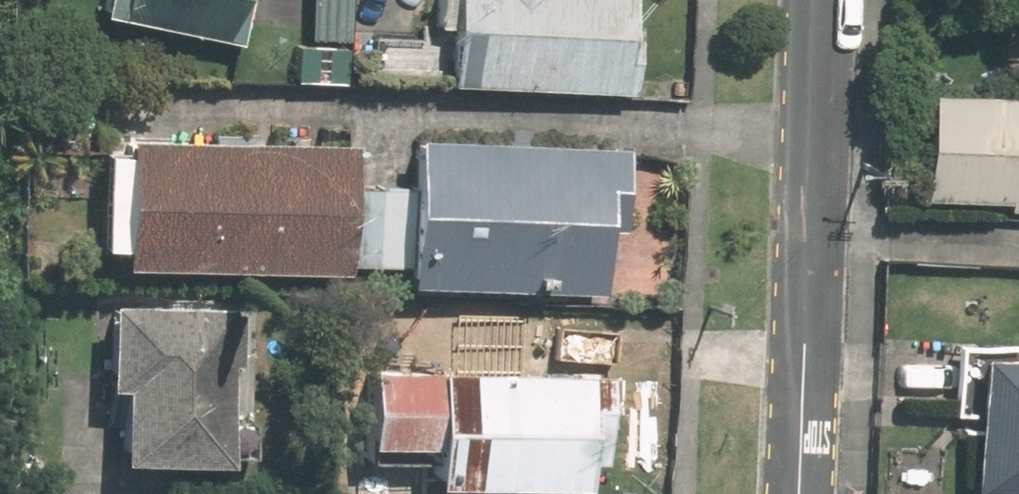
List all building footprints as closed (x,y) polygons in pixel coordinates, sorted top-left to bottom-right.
[(100,11),(237,41),(246,0),(103,0),(100,11)] [(297,35),(338,35),(337,0),(297,0),(297,35)] [(442,78),(625,87),(628,20),(616,19),(617,0),(446,0),(442,78)] [(913,88),(908,192),(1018,196),(1018,93),(913,88)] [(333,260),(337,181),(339,140),(103,128),(97,255),(333,265),(333,260)] [(392,184),(389,262),(388,277),(585,285),(589,212),(607,213),(610,140),(395,130),(392,184)] [(389,262),(392,184),(337,181),(333,260),(389,262)] [(233,304),(89,298),(85,378),(99,380),(96,451),(212,456),(216,356),(231,357),(233,304)] [(959,485),(1018,488),(1018,355),(965,352),(959,485)] [(593,369),(351,359),(348,436),(413,439),(412,476),(575,483),(577,456),(589,457),(593,369)]
